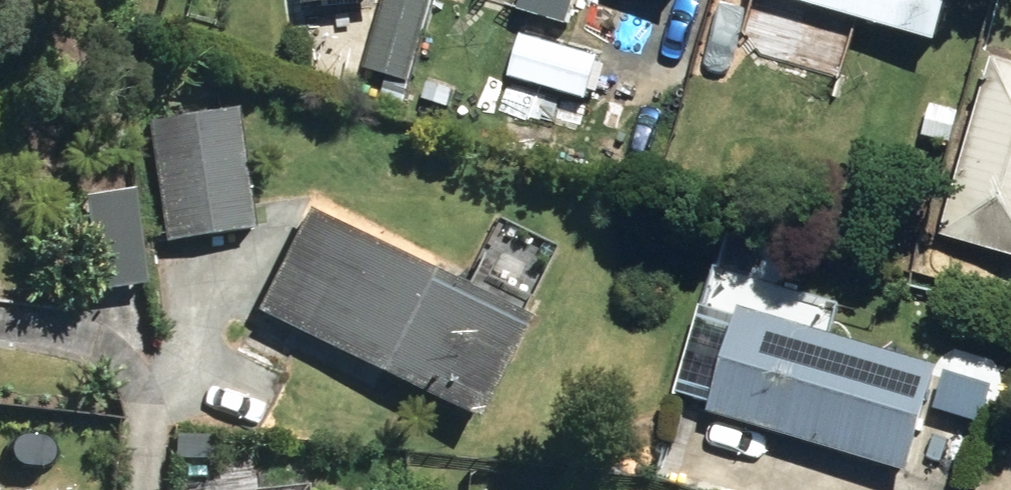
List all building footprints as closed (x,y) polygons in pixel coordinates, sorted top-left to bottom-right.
[(401,80),(425,0),(380,0),(359,66),(401,80)] [(927,41),(940,0),(790,0),(927,41)] [(545,124),(574,132),(582,105),(578,103),(592,58),(514,36),(503,77),(506,79),(496,112),(543,127),(545,124)] [(1010,258),(1010,67),(985,60),(935,235),(1010,258)] [(409,118),(438,126),(450,82),(421,74),(409,118)] [(922,132),(953,140),(961,107),(931,99),(922,132)] [(136,124),(153,241),(245,226),(227,111),(136,124)] [(77,194),(82,238),(125,233),(119,189),(77,194)] [(247,312),(460,423),(512,320),(297,213),(247,312)] [(700,409),(901,469),(931,367),(730,307),(700,409)] [(945,412),(976,421),(984,395),(954,384),(945,412)] [(163,478),(198,479),(200,437),(164,437),(163,478)]
